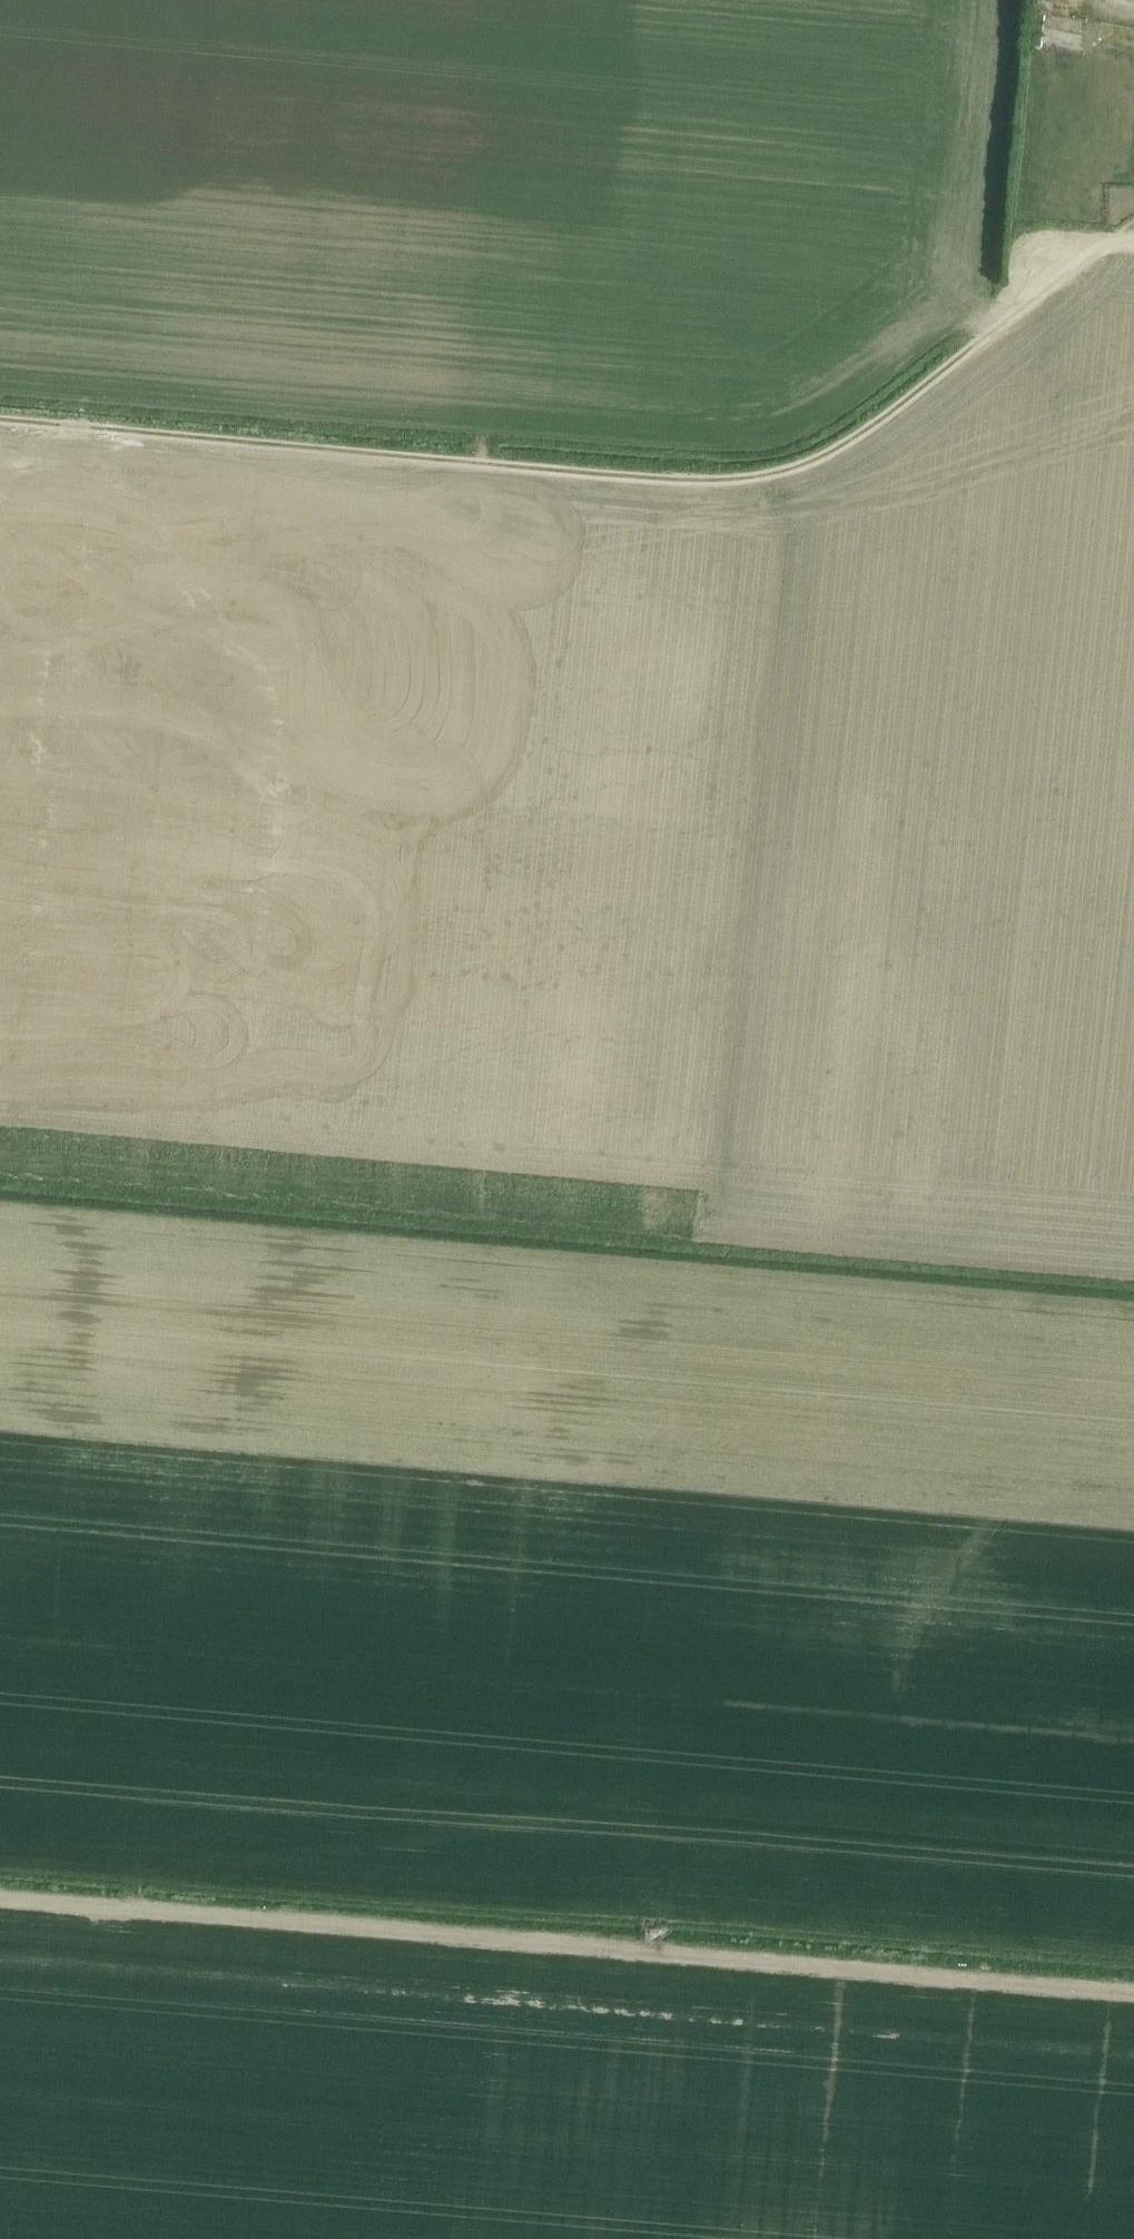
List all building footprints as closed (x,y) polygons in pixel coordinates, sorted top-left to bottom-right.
[(1032,28),(1030,47),(1041,48),(1043,29),(1032,28)]
